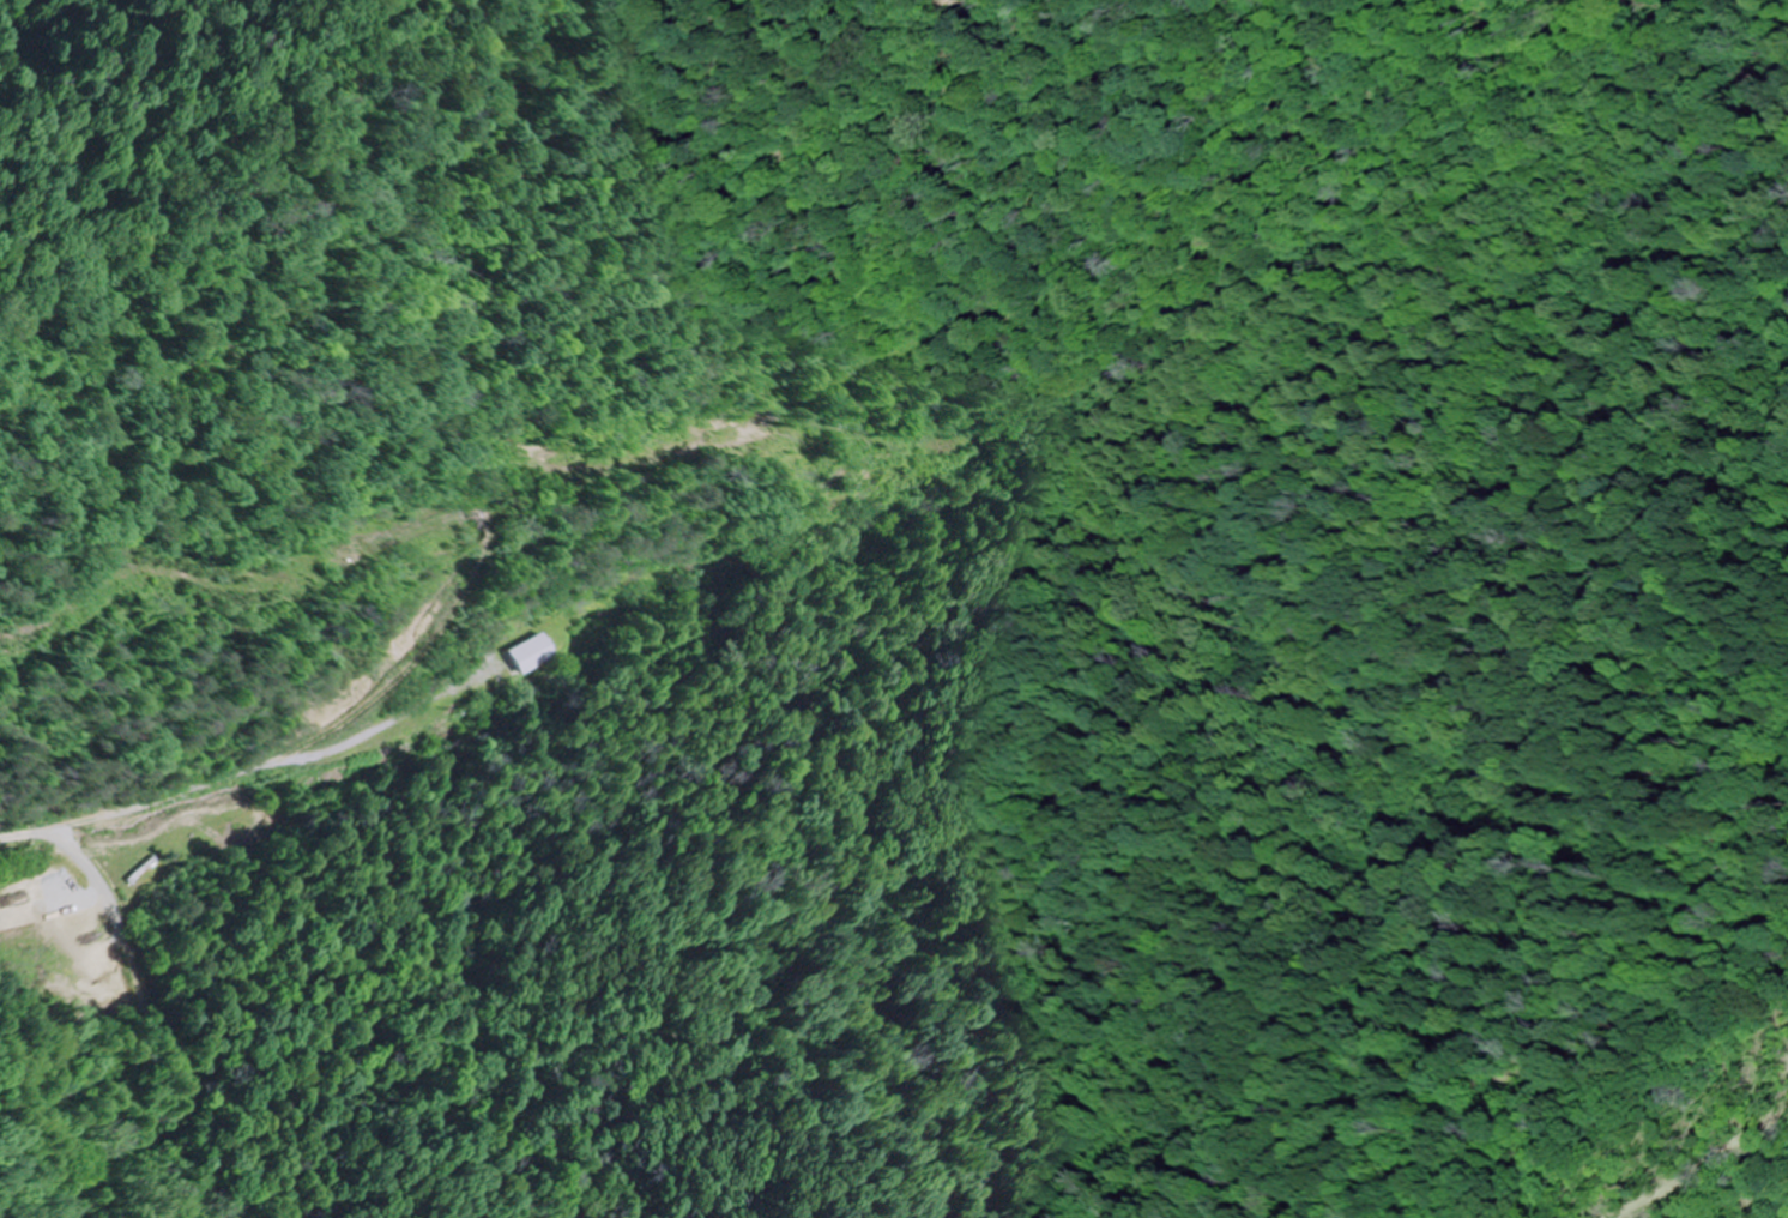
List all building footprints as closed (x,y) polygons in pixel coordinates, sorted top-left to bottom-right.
[(551,657),(539,634),(503,652),(514,675),(551,657)] [(157,863),(151,856),(125,881),(131,888),(157,863)]
